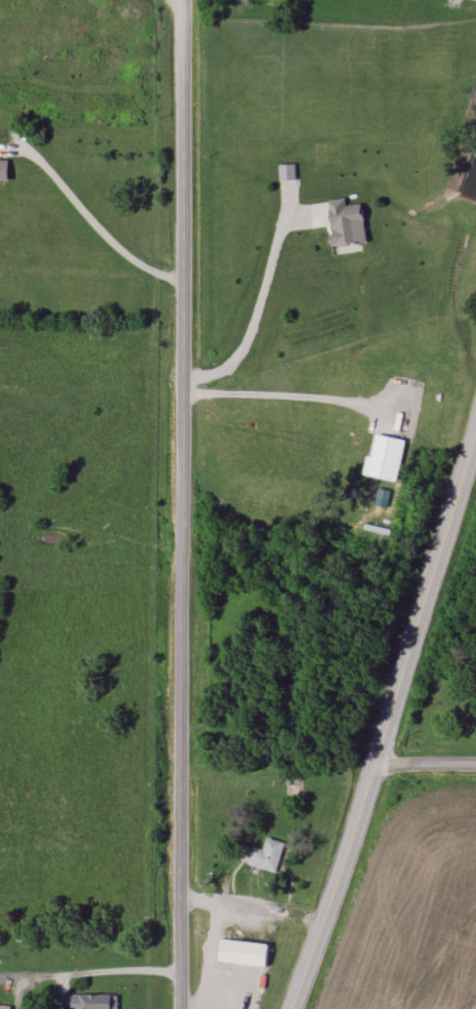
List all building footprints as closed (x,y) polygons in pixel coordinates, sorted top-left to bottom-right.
[(8,184),(8,161),(0,161),(0,184),(8,184)] [(366,243),(362,204),(348,205),(347,199),(328,200),(332,246),(366,243)] [(396,483),(404,441),(374,434),(365,476),(396,483)] [(253,848),(247,866),(276,874),(285,843),(267,838),(263,851),(253,848)] [(268,945),(221,940),(218,962),(266,967),(268,945)] [(116,995),(65,995),(65,1008),(116,1008),(116,995)]
